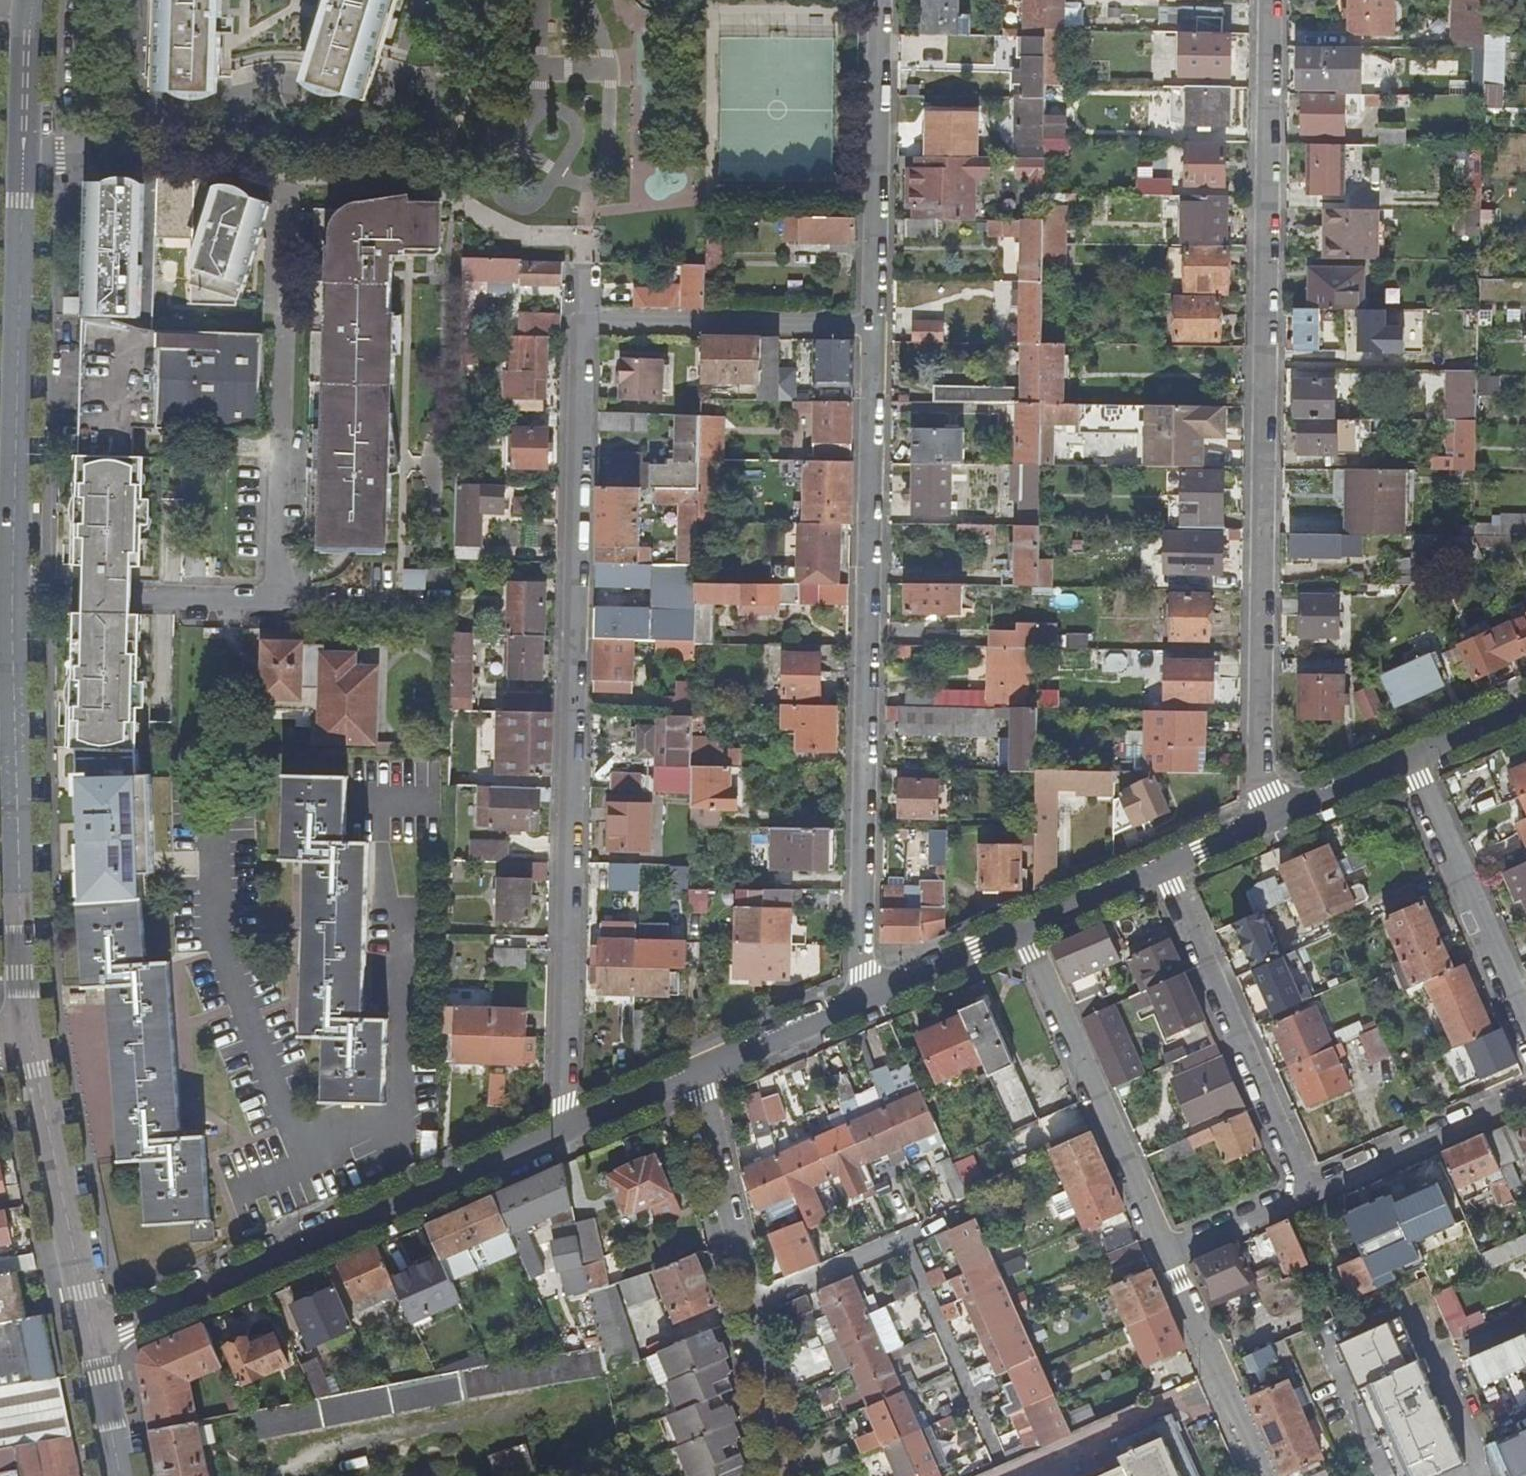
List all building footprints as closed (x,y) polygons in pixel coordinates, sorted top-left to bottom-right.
[(153,75),(160,76),(160,93),(180,93),(180,92),(201,92),(201,94),(220,94),(222,33),(217,33),(217,19),(223,19),(223,0),(156,0),(153,75)] [(316,38),(317,38),(374,55),(391,0),(329,0),(326,10),(331,12),(327,25),(321,23),(316,38)] [(926,35),(969,36),(970,18),(956,18),(956,0),(926,0),(926,35)] [(1025,37),(1047,37),(1047,31),(1048,0),(1025,0),(1025,37)] [(1047,31),(1061,31),(1064,31),(1064,28),(1082,28),(1082,4),(1065,4),(1065,0),(1048,0),(1047,31)] [(1351,16),(1351,32),(1392,33),(1393,0),(1351,0),(1351,16)] [(1160,9),(1160,32),(1179,33),(1179,19),(1221,19),(1221,10),(1160,9)] [(1458,18),(1458,46),(1485,47),(1486,35),(1486,19),(1458,18)] [(1179,19),(1179,33),(1182,33),(1221,33),(1221,19),(1179,19)] [(1047,37),(1046,85),(1060,85),(1061,31),(1047,31),(1047,37)] [(1182,33),(1182,73),(1182,74),(1183,75),(1185,76),(1187,77),(1232,77),(1233,38),(1231,38),(1232,33),(1221,33),(1182,33)] [(1486,35),(1485,47),(1485,48),(1506,48),(1506,36),(1486,35)] [(1017,37),(1017,58),(1025,58),(1024,70),(1024,85),(1024,98),(1046,98),(1046,85),(1047,37),(1025,37),(1017,37)] [(317,38),(303,82),(321,87),(322,86),(343,92),(343,94),(360,100),(374,55),(317,38)] [(1301,47),(1300,86),(1305,86),(1305,92),(1345,92),(1358,93),(1361,93),(1362,48),(1301,47)] [(1475,48),(1474,95),(1484,95),(1484,84),(1485,48),(1475,48)] [(1487,60),(1486,85),(1495,85),(1495,70),(1492,70),(1492,61),(1487,60)] [(1484,95),(1484,106),(1503,107),(1504,85),(1495,85),(1486,85),(1484,84),(1484,95)] [(1046,85),(1046,98),(1046,100),(1060,100),(1060,85),(1046,85)] [(1174,87),(1173,122),(1188,125),(1188,87),(1174,87)] [(1188,87),(1188,125),(1230,127),(1231,88),(1188,87)] [(1303,92),(1303,131),(1344,132),(1345,92),(1305,92),(1303,92)] [(1358,93),(1358,103),(1383,104),(1383,93),(1361,93),(1358,93)] [(1394,93),(1394,104),(1409,104),(1409,93),(1394,93)] [(1019,98),(1018,145),(1027,145),(1045,145),(1045,140),(1046,116),(1046,100),(1046,98),(1024,98),(1019,98)] [(1046,100),(1046,116),(1060,116),(1060,100),(1046,100)] [(1046,116),(1045,140),(1067,140),(1067,116),(1060,116),(1046,116)] [(1380,127),(1379,143),(1405,144),(1405,128),(1380,127)] [(897,142),(897,158),(918,158),(925,158),(925,143),(897,142)] [(1309,142),(1308,192),(1345,192),(1346,143),(1309,142)] [(1027,145),(1026,159),(1045,159),(1045,145),(1027,145)] [(1187,145),(1187,185),(1225,185),(1225,145),(1187,145)] [(1470,145),(1469,160),(1482,160),(1483,145),(1470,145)] [(908,169),(908,207),(926,207),(936,207),(936,219),(937,219),(974,220),(975,179),(984,179),(985,159),(925,158),(918,158),(918,169),(908,169)] [(96,187),(92,316),(105,316),(141,330),(153,330),(157,238),(194,240),(193,304),(237,306),(238,299),(242,299),(271,204),(264,200),(257,197),(247,193),(237,190),(225,186),(212,183),(200,180),(190,179),(179,178),(169,177),(147,178),(134,179),(126,180),(118,181),(110,183),(106,184),(101,185),(96,187)] [(1146,180),(1146,195),(1173,195),(1173,180),(1146,180)] [(89,182),(85,315),(91,315),(92,316),(96,187),(101,185),(106,184),(110,183),(89,182)] [(1468,188),(1468,210),(1481,210),(1482,188),(1468,188)] [(1045,194),(1044,221),(1044,244),(1062,244),(1063,212),(1059,212),(1059,205),(1065,205),(1065,209),(1077,209),(1077,194),(1045,194)] [(322,425),(320,512),(324,512),(323,543),(385,545),(385,514),(390,514),(393,414),(389,414),(390,385),(394,385),(395,341),(385,341),(385,328),(391,328),(392,313),(393,256),(407,256),(407,249),(436,250),(437,203),(409,202),(409,195),(398,197),(381,200),(365,202),(365,210),(343,209),(341,211),(338,214),(336,217),(334,221),(332,225),(331,231),(330,236),(330,243),(330,253),(329,268),(338,268),(337,297),(328,296),(327,369),(335,370),(334,397),(326,397),(325,425),(322,425)] [(1185,195),(1184,245),(1187,245),(1227,246),(1228,196),(1185,195)] [(926,207),(926,219),(936,219),(936,207),(926,207)] [(1330,225),(1330,258),(1377,259),(1377,208),(1327,208),(1327,225),(1330,225)] [(1456,210),(1456,230),(1481,230),(1481,229),(1481,226),(1467,226),(1467,210),(1456,210)] [(1467,210),(1467,226),(1481,226),(1481,210),(1468,210),(1467,210)] [(1481,210),(1481,226),(1481,229),(1495,229),(1496,210),(1481,210)] [(786,217),(786,242),(831,242),(831,250),(845,250),(845,243),(855,243),(856,217),(786,217)] [(905,219),(905,235),(937,236),(937,219),(936,219),(926,219),(905,219)] [(1004,220),(1003,236),(1022,236),(1021,282),(1043,283),(1043,265),(1044,244),(1044,221),(1004,220)] [(707,231),(707,255),(721,255),(721,236),(715,236),(715,231),(707,231)] [(1044,244),(1043,265),(1064,266),(1065,244),(1062,244),(1044,244)] [(1167,254),(1167,261),(1166,267),(1166,272),(1167,275),(1167,278),(1168,282),(1169,286),(1169,287),(1186,287),(1187,248),(1187,245),(1184,245),(1169,245),(1168,248),(1168,250),(1167,254)] [(1187,248),(1186,287),(1186,289),(1210,289),(1211,285),(1229,285),(1229,249),(1187,248)] [(707,255),(706,265),(706,273),(720,273),(721,255),(707,255)] [(1484,255),(1483,275),(1493,275),(1493,256),(1484,255)] [(465,257),(462,334),(474,335),(478,335),(479,278),(520,280),(520,283),(562,285),(563,263),(523,262),(522,259),(465,257)] [(671,289),(670,309),(706,309),(706,273),(706,265),(683,265),(682,286),(671,286),(671,289)] [(329,268),(328,296),(337,297),(338,268),(329,268)] [(1310,268),(1309,307),(1318,307),(1361,308),(1362,268),(1310,268)] [(1021,306),(1020,344),(1021,344),(1042,344),(1043,294),(1043,283),(1021,282),(1021,292),(1014,292),(1013,306),(1021,306)] [(635,289),(635,308),(660,308),(660,290),(635,289)] [(660,290),(660,308),(670,309),(671,289),(660,290)] [(1177,298),(1177,340),(1220,340),(1220,298),(1177,298)] [(1296,307),(1296,367),(1322,367),(1322,348),(1318,348),(1318,307),(1309,307),(1296,307)] [(1465,310),(1465,325),(1478,325),(1479,311),(1479,310),(1465,310)] [(1479,311),(1478,325),(1478,326),(1491,327),(1491,311),(1479,311)] [(385,328),(385,341),(395,341),(396,313),(392,313),(391,328),(385,328)] [(520,314),(519,336),(547,336),(561,337),(561,314),(520,314)] [(90,344),(87,455),(136,456),(137,427),(261,429),(264,332),(153,330),(141,330),(105,316),(92,316),(91,315),(90,344)] [(913,322),(912,342),(942,343),(942,322),(913,322)] [(1465,325),(1465,370),(1477,370),(1478,326),(1478,325),(1465,325)] [(462,334),(462,351),(474,351),(474,335),(462,334)] [(508,335),(507,349),(513,350),(512,369),(507,369),(506,397),(546,397),(547,336),(519,336),(508,335)] [(703,338),(702,381),(759,381),(759,400),(776,401),(777,339),(703,338)] [(815,339),(815,382),(852,382),(853,340),(815,339)] [(936,388),(936,402),(1016,404),(1041,404),(1042,344),(1021,344),(1020,388),(936,388)] [(1042,344),(1041,404),(1063,404),(1063,344),(1042,344)] [(622,357),(620,399),(662,401),(664,359),(622,357)] [(1331,357),(1331,367),(1361,368),(1361,358),(1331,357)] [(327,369),(326,397),(334,397),(335,370),(327,369)] [(1448,370),(1447,420),(1457,420),(1476,420),(1477,375),(1477,370),(1465,370),(1448,370)] [(1295,379),(1294,417),(1334,418),(1334,379),(1295,379)] [(776,401),(776,412),(794,413),(794,401),(776,401)] [(815,413),(814,454),(850,454),(852,402),(794,401),(794,413),(815,413)] [(1016,404),(1016,465),(1041,465),(1041,424),(1041,404),(1016,404)] [(1041,404),(1041,424),(1075,424),(1075,433),(1138,434),(1148,434),(1147,461),(1137,461),(1122,460),(1122,466),(1147,466),(1201,467),(1201,441),(1214,442),(1214,436),(1223,436),(1223,407),(1063,404),(1041,404)] [(700,415),(699,459),(711,459),(721,459),(721,429),(712,429),(712,423),(712,407),(700,407),(700,415)] [(599,411),(599,429),(647,430),(647,413),(599,411)] [(676,414),(676,458),(666,458),(666,463),(643,462),(644,452),(611,452),(611,462),(609,462),(608,487),(641,487),(655,487),(699,488),(699,459),(700,415),(676,414)] [(1335,437),(1336,452),(1353,453),(1354,418),(1336,418),(1336,421),(1335,437)] [(1452,435),(1451,448),(1457,449),(1456,463),(1444,463),(1444,470),(1475,471),(1476,423),(1476,420),(1457,420),(1457,434),(1452,435)] [(1299,421),(1298,452),(1336,452),(1335,437),(1336,421),(1299,421)] [(513,428),(512,467),(548,467),(548,429),(513,428)] [(913,429),(913,463),(951,464),(963,464),(963,429),(913,429)] [(1148,434),(1138,434),(1137,461),(1147,461),(1148,434)] [(83,523),(82,565),(88,566),(133,567),(138,567),(139,524),(143,524),(144,499),(140,498),(141,457),(136,456),(87,455),(86,455),(84,498),(105,498),(105,523),(83,523)] [(699,488),(698,521),(711,521),(711,459),(699,459),(699,488)] [(800,461),(799,522),(839,523),(848,523),(850,461),(800,461)] [(912,463),(911,514),(950,514),(951,464),(913,463),(912,463)] [(1023,500),(1023,526),(1040,526),(1040,525),(1040,499),(1041,485),(1041,465),(1016,465),(1013,465),(1013,500),(1023,500)] [(1323,494),(1322,533),(1360,533),(1377,534),(1378,469),(1328,468),(1327,494),(1323,494)] [(1182,473),(1182,501),(1182,527),(1223,528),(1223,473),(1182,473)] [(458,484),(455,559),(482,560),(482,545),(480,545),(481,509),(504,509),(504,484),(458,484)] [(1041,485),(1040,499),(1051,499),(1051,485),(1041,485)] [(598,486),(596,563),(639,564),(640,547),(641,487),(608,487),(598,486)] [(680,502),(679,564),(697,565),(698,521),(699,488),(655,487),(655,502),(680,502)] [(79,497),(78,522),(83,523),(105,523),(105,498),(84,498),(79,497)] [(1167,501),(1167,527),(1182,527),(1182,501),(1167,501)] [(1500,536),(1510,536),(1525,537),(1525,517),(1500,516),(1500,536)] [(771,567),(771,585),(838,584),(839,523),(799,522),(798,567),(771,567)] [(959,525),(959,538),(996,538),(996,526),(959,525)] [(1474,525),(1473,536),(1487,536),(1487,525),(1474,525)] [(1017,571),(1003,571),(1002,586),(1039,587),(1040,560),(1040,526),(1023,526),(1017,526),(1017,545),(1011,545),(1011,567),(1017,567),(1017,571)] [(1291,532),(1291,555),(1339,556),(1339,555),(1360,555),(1360,533),(1322,533),(1291,532)] [(1184,534),(1184,573),(1192,573),(1192,585),(1220,585),(1220,573),(1222,573),(1222,535),(1184,534)] [(1388,558),(1387,583),(1410,584),(1412,581),(1421,566),(1434,547),(1442,535),(1411,535),(1411,558),(1388,558)] [(1442,535),(1434,547),(1448,547),(1448,535),(1442,535)] [(1448,535),(1448,547),(1465,548),(1465,535),(1448,535)] [(1465,535),(1465,548),(1479,548),(1478,547),(1473,536),(1465,535)] [(1473,536),(1478,547),(1490,547),(1490,544),(1514,544),(1510,536),(1500,536),(1487,536),(1473,536)] [(640,547),(639,564),(649,564),(649,548),(640,547)] [(1040,560),(1039,587),(1051,587),(1051,560),(1040,560)] [(596,563),(596,585),(625,586),(652,586),(653,564),(649,564),(639,564),(596,563)] [(652,586),(651,611),(695,612),(696,585),(697,565),(679,564),(653,564),(652,586)] [(88,566),(87,612),(132,614),(133,567),(88,566)] [(1412,581),(1418,592),(1430,586),(1421,566),(1412,581)] [(425,590),(425,570),(405,570),(404,590),(425,590)] [(508,583),(507,635),(511,635),(544,636),(545,583),(508,583)] [(695,612),(695,640),(695,643),(714,644),(715,604),(740,604),(780,604),(847,605),(847,584),(838,584),(771,585),(696,585),(695,612)] [(905,584),(905,612),(960,614),(961,585),(905,584)] [(625,586),(624,611),(651,611),(652,586),(625,586)] [(1173,594),(1173,640),(1209,640),(1210,595),(1173,594)] [(1300,595),(1300,636),(1336,636),(1337,596),(1300,595)] [(1507,610),(1508,612),(1512,621),(1525,615),(1525,601),(1507,610)] [(740,604),(740,616),(780,616),(780,604),(740,604)] [(595,610),(594,638),(634,639),(695,640),(695,612),(651,611),(624,611),(595,610)] [(1025,634),(1025,646),(1038,647),(1039,625),(1039,610),(1025,610),(1025,634)] [(81,624),(79,679),(100,680),(100,706),(79,706),(78,748),(81,748),(134,749),(135,708),(138,708),(138,680),(135,680),(137,625),(142,625),(142,614),(132,614),(87,612),(76,612),(75,624),(81,624)] [(1508,612),(1473,628),(1477,637),(1512,621),(1508,612)] [(1525,652),(1525,615),(1512,621),(1525,652)] [(1472,681),(1508,664),(1506,662),(1525,653),(1525,652),(1512,621),(1477,637),(1475,638),(1472,633),(1467,635),(1469,640),(1457,646),(1472,681)] [(1039,625),(1038,647),(1038,648),(1055,649),(1055,626),(1039,625)] [(453,634),(451,710),(472,711),(473,634),(453,634)] [(481,634),(481,643),(497,643),(497,634),(481,634)] [(989,634),(989,647),(1025,648),(1025,646),(1025,634),(989,634)] [(511,635),(510,679),(543,679),(544,636),(511,635)] [(594,638),(593,680),(633,681),(634,639),(594,638)] [(265,642),(264,697),(301,698),(301,688),(302,676),(321,677),(321,689),(320,742),(374,743),(377,668),(355,667),(355,654),(324,653),(324,646),(302,645),(302,643),(265,642)] [(783,671),(778,672),(777,678),(783,678),(783,697),(819,697),(820,645),(768,644),(768,656),(783,656),(783,671)] [(987,647),(987,703),(1026,703),(1027,648),(1025,648),(989,647),(987,647)] [(1383,674),(1395,702),(1443,681),(1437,667),(1431,653),(1417,659),(1416,656),(1414,657),(1411,651),(1404,654),(1408,663),(1383,674)] [(1431,653),(1437,667),(1442,665),(1436,651),(1431,653)] [(1168,661),(1168,700),(1213,700),(1214,662),(1168,661)] [(302,676),(301,688),(321,689),(321,677),(302,676)] [(1299,676),(1299,718),(1342,718),(1342,676),(1299,676)] [(74,679),(73,706),(79,706),(100,706),(100,680),(79,679),(74,679)] [(1354,693),(1366,720),(1385,712),(1373,685),(1354,693)] [(905,691),(905,706),(932,707),(932,691),(905,691)] [(508,694),(508,711),(552,712),(552,694),(508,694)] [(607,694),(606,712),(632,712),(633,695),(607,694)] [(938,694),(938,707),(955,707),(955,694),(938,694)] [(955,694),(955,707),(977,707),(977,694),(955,694)] [(1037,699),(1037,708),(1058,708),(1058,699),(1037,699)] [(800,734),(800,750),(835,750),(836,706),(783,705),(782,725),(801,725),(800,734)] [(885,706),(885,721),(890,721),(899,722),(899,706),(885,706)] [(899,706),(899,722),(898,733),(994,735),(995,714),(1011,715),(1010,769),(1037,769),(1037,708),(977,707),(955,707),(938,707),(932,707),(905,706),(899,706)] [(1037,708),(1037,769),(1059,769),(1059,708),(1058,708),(1037,708)] [(1151,710),(1150,770),(1198,771),(1199,735),(1205,735),(1206,711),(1151,710)] [(499,711),(498,774),(551,775),(552,712),(508,711),(499,711)] [(661,716),(660,747),(670,747),(671,716),(661,716)] [(671,716),(670,747),(669,791),(691,792),(691,767),(692,739),(692,732),(693,717),(671,716)] [(782,725),(782,734),(800,734),(801,725),(782,725)] [(692,739),(691,767),(716,767),(717,754),(717,739),(701,739),(692,739)] [(134,749),(81,748),(77,816),(79,816),(84,903),(144,898),(142,874),(154,873),(145,774),(133,774),(134,749)] [(717,754),(716,767),(740,767),(740,755),(717,754)] [(1513,771),(1523,795),(1525,794),(1525,765),(1513,771)] [(691,767),(691,792),(690,827),(723,827),(723,808),(736,808),(736,789),(742,789),(742,767),(740,767),(716,767),(691,767)] [(901,767),(901,780),(935,780),(935,768),(901,767)] [(1036,845),(1036,890),(1057,880),(1058,795),(1058,787),(1077,787),(1077,793),(1079,793),(1114,793),(1114,781),(1114,770),(1059,769),(1037,769),(1036,830),(1036,845)] [(1114,770),(1114,781),(1137,780),(1137,770),(1114,770)] [(611,773),(611,789),(644,790),(645,774),(611,773)] [(308,868),(303,1038),(328,1038),(328,1045),(325,1045),(325,1047),(326,1047),(325,1100),(323,1100),(323,1103),(386,1103),(386,1102),(385,1102),(388,1020),(389,1020),(389,1018),(362,1017),(361,1011),(365,1010),(369,842),(345,842),(345,835),(348,835),(348,833),(346,833),(348,779),(349,779),(349,777),(285,775),(285,777),(287,777),(285,859),(283,859),(283,861),(310,862),(310,868),(308,868)] [(1120,793),(1122,797),(1114,799),(1114,834),(1135,825),(1132,819),(1146,813),(1149,818),(1150,820),(1170,811),(1154,778),(1120,793)] [(899,780),(899,818),(936,818),(936,780),(935,780),(901,780),(899,780)] [(480,785),(480,826),(539,827),(539,799),(550,799),(550,787),(538,786),(538,787),(480,785)] [(611,802),(609,852),(648,853),(650,804),(611,802)] [(1146,813),(1132,819),(1135,825),(1149,818),(1146,813)] [(793,847),(793,867),(832,868),(833,828),(770,828),(770,846),(793,847)] [(937,829),(937,858),(946,858),(946,829),(937,829)] [(1011,830),(1012,845),(1021,845),(1036,845),(1036,830),(1011,830)] [(1347,857),(1353,870),(1396,851),(1387,831),(1344,850),(1347,857)] [(472,836),(472,859),(500,860),(507,836),(472,836)] [(981,846),(982,888),(1022,887),(1021,845),(1012,845),(981,846)] [(1304,856),(1317,886),(1341,875),(1335,862),(1328,845),(1304,856)] [(770,846),(770,867),(793,867),(793,847),(770,846)] [(1286,882),(1278,886),(1284,900),(1293,896),(1317,886),(1304,856),(1280,867),(1286,882)] [(1347,857),(1335,862),(1341,875),(1353,870),(1347,857)] [(547,880),(547,861),(500,860),(500,877),(499,877),(498,888),(493,888),(493,898),(498,898),(498,918),(530,919),(531,879),(547,880)] [(881,888),(880,941),(922,940),(946,929),(946,860),(938,860),(938,879),(923,879),(923,887),(905,887),(888,888),(881,888)] [(1525,922),(1525,862),(1505,872),(1525,922)] [(672,867),(672,897),(685,897),(686,868),(672,867)] [(611,868),(611,884),(636,885),(635,869),(611,868)] [(1317,886),(1331,915),(1365,899),(1367,895),(1362,884),(1357,883),(1347,887),(1341,875),(1317,886)] [(888,878),(888,888),(905,887),(904,878),(888,878)] [(1260,884),(1270,906),(1284,900),(1278,886),(1274,878),(1260,884)] [(1382,896),(1388,910),(1418,897),(1412,883),(1382,896)] [(1293,896),(1306,926),(1331,915),(1317,886),(1293,896)] [(689,888),(689,908),(704,909),(704,889),(689,888)] [(763,903),(762,943),(789,943),(790,908),(774,908),(774,888),(763,888),(763,903)] [(802,889),(774,888),(774,908),(790,908),(801,909),(802,889)] [(146,1169),(149,1223),(148,1223),(149,1225),(212,1221),(212,1219),(211,1219),(206,1137),(206,1135),(180,1136),(179,1130),(182,1129),(170,962),(145,964),(145,957),(148,956),(148,955),(146,955),(143,901),(144,900),(144,898),(84,903),(81,903),(81,905),(82,905),(87,986),(86,986),(87,988),(114,987),(115,993),(111,993),(124,1162),(149,1160),(149,1166),(145,1167),(145,1169),(146,1169)] [(736,907),(735,943),(762,943),(763,903),(759,903),(758,907),(736,907)] [(1386,920),(1405,962),(1397,965),(1408,988),(1421,983),(1426,980),(1454,968),(1424,903),(1386,920)] [(1243,918),(1215,931),(1222,945),(1249,933),(1243,918)] [(600,934),(638,935),(639,921),(601,920),(600,934)] [(1053,948),(1069,983),(1120,959),(1117,953),(1127,948),(1122,938),(1113,943),(1105,925),(1053,948)] [(1340,935),(1345,947),(1355,943),(1349,931),(1340,935)] [(591,966),(591,981),(598,981),(598,993),(616,993),(616,1002),(633,1002),(633,994),(685,995),(685,972),(674,972),(674,964),(669,964),(670,941),(600,939),(599,961),(595,961),(595,965),(591,966)] [(1170,940),(1135,956),(1147,984),(1141,986),(1144,991),(1185,973),(1170,940)] [(721,969),(720,996),(751,998),(751,977),(757,977),(757,982),(761,982),(762,943),(735,943),(735,970),(721,969)] [(762,943),(761,982),(766,982),(766,977),(788,977),(789,943),(762,943)] [(494,948),(493,967),(525,967),(526,949),(494,948)] [(1254,968),(1270,1002),(1298,990),(1283,956),(1254,968)] [(1426,980),(1435,1001),(1472,984),(1463,964),(1454,968),(1426,980)] [(1354,968),(1340,974),(1344,983),(1358,977),(1354,968)] [(1144,991),(1131,997),(1137,1011),(1155,1003),(1170,1036),(1206,1020),(1185,973),(1144,991)] [(1421,983),(1430,1003),(1435,1001),(1426,980),(1421,983)] [(1435,1001),(1456,1048),(1493,1032),(1472,984),(1435,1001)] [(1102,993),(1078,1003),(1084,1018),(1108,1007),(1102,993)] [(964,1014),(985,1059),(1016,1130),(1040,1119),(1041,1118),(987,998),(962,1009),(964,1014)] [(1084,1018),(1115,1088),(1143,1076),(1131,1050),(1134,1048),(1115,1004),(1108,1007),(1084,1018)] [(1314,1006),(1274,1024),(1292,1063),(1332,1046),(1314,1006)] [(442,1007),(442,1034),(491,1035),(492,1008),(442,1007)] [(492,1008),(491,1035),(529,1036),(529,1033),(526,1032),(527,1009),(492,1008)] [(635,1008),(633,1052),(647,1052),(649,1009),(635,1008)] [(919,1034),(940,1080),(985,1059),(964,1014),(919,1034)] [(1375,1014),(1335,1032),(1340,1042),(1342,1042),(1360,1033),(1380,1025),(1375,1014)] [(1360,1033),(1373,1062),(1392,1054),(1380,1026),(1380,1025),(1360,1033)] [(1456,1048),(1451,1050),(1468,1085),(1517,1062),(1502,1028),(1493,1032),(1456,1048)] [(856,1034),(859,1041),(866,1038),(864,1031),(856,1034)] [(442,1034),(441,1060),(490,1061),(491,1035),(442,1034)] [(491,1035),(490,1061),(525,1062),(526,1051),(533,1051),(534,1037),(529,1036),(491,1035)] [(1292,1063),(1310,1105),(1351,1087),(1338,1058),(1347,1054),(1342,1042),(1340,1042),(1332,1046),(1292,1063)] [(1200,1069),(1174,1081),(1192,1122),(1219,1110),(1220,1114),(1244,1103),(1217,1043),(1193,1053),(1200,1069)] [(851,1122),(859,1143),(894,1127),(886,1106),(884,1107),(877,1090),(877,1088),(858,1097),(837,1049),(823,1055),(849,1114),(852,1121),(851,1122)] [(1185,1049),(1166,1057),(1169,1064),(1188,1055),(1185,1049)] [(886,1106),(894,1127),(930,1111),(918,1084),(898,1094),(885,1065),(873,1070),(881,1089),(877,1090),(884,1107),(886,1106)] [(490,1074),(489,1105),(503,1105),(505,1075),(490,1074)] [(780,1153),(789,1175),(825,1158),(817,1138),(813,1139),(796,1147),(788,1128),(780,1131),(777,1123),(789,1118),(779,1093),(762,1098),(768,1118),(779,1154),(780,1153)] [(1213,1126),(1184,1139),(1163,1148),(1171,1166),(1198,1155),(1195,1148),(1217,1138),(1228,1161),(1262,1145),(1247,1110),(1213,1126)] [(894,1127),(901,1146),(903,1146),(923,1136),(927,1146),(942,1139),(930,1111),(894,1127)] [(835,1120),(838,1128),(850,1123),(847,1115),(835,1120)] [(765,1161),(743,1171),(751,1192),(789,1175),(780,1153),(779,1154),(768,1118),(754,1121),(765,1161)] [(1186,1129),(1187,1131),(1182,1134),(1184,1139),(1213,1126),(1210,1118),(1186,1129)] [(1016,1130),(1020,1139),(1044,1128),(1040,1119),(1016,1130)] [(1485,1134),(1500,1166),(1525,1155),(1525,1130),(1520,1132),(1515,1121),(1485,1134)] [(817,1138),(825,1158),(859,1143),(851,1122),(850,1123),(838,1128),(817,1138)] [(859,1143),(867,1162),(888,1152),(901,1146),(894,1127),(859,1143)] [(422,1130),(421,1162),(439,1154),(439,1130),(422,1130)] [(1053,1150),(1070,1188),(1108,1171),(1092,1133),(1070,1143),(1053,1150)] [(1485,1134),(1443,1153),(1458,1188),(1493,1173),(1506,1202),(1514,1198),(1500,1166),(1485,1134)] [(1049,1142),(1053,1150),(1070,1143),(1066,1135),(1049,1142)] [(954,1166),(965,1190),(1012,1168),(999,1137),(951,1159),(954,1166)] [(841,1173),(851,1194),(861,1190),(874,1184),(866,1162),(867,1162),(859,1143),(825,1158),(833,1177),(841,1173)] [(888,1152),(893,1163),(907,1157),(903,1146),(901,1146),(888,1152)] [(633,1163),(643,1184),(666,1173),(656,1154),(648,1158),(647,1156),(633,1163)] [(825,1158),(789,1175),(796,1194),(794,1194),(797,1200),(801,1213),(803,1219),(805,1224),(825,1217),(817,1192),(821,1190),(818,1184),(831,1178),(833,1177),(825,1158)] [(494,1195),(519,1251),(531,1278),(544,1272),(528,1235),(540,1229),(537,1223),(544,1219),(547,1225),(551,1223),(549,1217),(573,1205),(564,1163),(494,1195)] [(610,1175),(628,1213),(637,1210),(638,1211),(652,1205),(643,1184),(633,1163),(619,1170),(619,1171),(610,1175)] [(942,1173),(953,1198),(966,1192),(965,1190),(954,1166),(942,1173)] [(1070,1188),(1087,1226),(1125,1209),(1108,1171),(1070,1188)] [(666,1173),(643,1184),(652,1205),(659,1221),(683,1211),(666,1173)] [(789,1175),(751,1192),(759,1210),(780,1201),(794,1194),(796,1194),(789,1175)] [(883,1180),(893,1210),(908,1205),(897,1175),(883,1180)] [(1439,1184),(1455,1221),(1465,1217),(1448,1179),(1439,1184)] [(1394,1201),(1412,1242),(1456,1222),(1455,1221),(1439,1184),(1438,1182),(1394,1201)] [(861,1190),(865,1197),(877,1192),(874,1184),(861,1190)] [(780,1201),(784,1213),(786,1219),(801,1213),(797,1200),(794,1194),(780,1201)] [(428,1224),(446,1266),(453,1281),(480,1268),(479,1267),(471,1247),(482,1242),(491,1262),(492,1263),(519,1251),(494,1195),(428,1224)] [(1342,1205),(1349,1220),(1360,1215),(1353,1200),(1342,1205)] [(759,1210),(764,1222),(784,1213),(780,1201),(759,1210)] [(13,1243),(7,1209),(0,1211),(0,1245),(13,1243)] [(937,1233),(944,1248),(954,1243),(966,1269),(995,1256),(988,1242),(982,1228),(981,1226),(976,1214),(937,1233)] [(577,1225),(590,1290),(613,1285),(619,1283),(616,1267),(607,1268),(594,1217),(576,1221),(577,1225)] [(788,1225),(798,1252),(792,1255),(797,1271),(818,1262),(811,1239),(805,1224),(803,1219),(788,1225)] [(1269,1230),(1286,1266),(1307,1257),(1290,1220),(1269,1230)] [(982,1228),(988,1242),(1004,1235),(997,1221),(982,1228)] [(554,1240),(560,1270),(562,1270),(567,1294),(591,1291),(590,1290),(577,1225),(561,1229),(563,1239),(554,1240)] [(1113,1235),(1090,1245),(1094,1256),(1118,1247),(1113,1235)] [(1482,1255),(1489,1270),(1525,1253),(1525,1235),(1482,1255)] [(471,1247),(479,1267),(491,1262),(482,1242),(471,1247)] [(1110,1253),(1116,1267),(1144,1256),(1137,1242),(1110,1253)] [(1192,1264),(1208,1300),(1254,1279),(1238,1243),(1193,1263),(1192,1264)] [(338,1264),(354,1300),(395,1282),(392,1277),(378,1246),(338,1264)] [(1023,1252),(998,1263),(1003,1275),(1017,1269),(1028,1264),(1023,1252)] [(655,1270),(677,1319),(716,1302),(696,1253),(677,1261),(655,1270)] [(966,1269),(966,1270),(950,1278),(959,1296),(974,1289),(974,1288),(1003,1275),(998,1263),(995,1256),(966,1269)] [(1340,1267),(1354,1297),(1379,1286),(1365,1256),(1340,1267)] [(430,1260),(392,1277),(395,1282),(427,1267),(433,1265),(430,1260)] [(395,1282),(412,1321),(417,1318),(430,1312),(460,1298),(453,1281),(446,1266),(430,1273),(427,1267),(395,1282)] [(941,1266),(925,1273),(931,1286),(947,1279),(941,1266)] [(1003,1275),(1011,1293),(1025,1287),(1017,1269),(1003,1275)] [(1116,1281),(1118,1286),(1114,1288),(1131,1325),(1169,1308),(1152,1270),(1137,1277),(1135,1273),(1116,1281)] [(29,1319),(20,1272),(0,1276),(0,1324),(29,1319)] [(626,1280),(634,1302),(656,1295),(649,1273),(626,1280)] [(835,1283),(852,1321),(870,1313),(878,1309),(872,1295),(863,1299),(853,1275),(835,1283)] [(973,1310),(983,1333),(992,1329),(992,1327),(1020,1314),(1011,1293),(1003,1275),(974,1288),(974,1289),(959,1296),(961,1300),(976,1293),(982,1306),(973,1310)] [(893,1289),(898,1301),(916,1292),(918,1291),(913,1280),(893,1289)] [(819,1291),(829,1315),(816,1321),(822,1334),(835,1328),(836,1330),(838,1334),(854,1326),(852,1321),(835,1283),(819,1291)] [(591,1291),(601,1344),(607,1373),(640,1360),(613,1285),(590,1290),(591,1291)] [(295,1306),(313,1345),(354,1327),(335,1287),(295,1306)] [(885,1306),(892,1322),(923,1308),(916,1292),(898,1301),(885,1306)] [(782,1307),(788,1322),(815,1310),(809,1295),(782,1307)] [(961,1300),(943,1308),(948,1320),(966,1312),(961,1300)] [(1131,1325),(1148,1362),(1186,1346),(1169,1308),(1131,1325)] [(417,1318),(422,1330),(435,1324),(430,1312),(417,1318)] [(852,1321),(854,1326),(871,1362),(888,1354),(900,1349),(903,1347),(896,1330),(880,1337),(870,1313),(852,1321)] [(1468,1462),(1405,1313),(1346,1338),(1404,1475),(1434,1475),(1468,1462)] [(966,1366),(973,1382),(991,1374),(1009,1366),(1009,1365),(1037,1352),(1020,1314),(992,1327),(992,1329),(997,1339),(986,1343),(993,1359),(978,1366),(966,1366)] [(0,1324),(0,1387),(60,1376),(47,1315),(29,1319),(0,1324)] [(139,1362),(153,1430),(199,1421),(191,1380),(224,1365),(205,1323),(147,1349),(139,1362)] [(838,1334),(841,1340),(827,1347),(840,1374),(853,1369),(853,1370),(871,1362),(854,1326),(838,1334)] [(706,1331),(708,1337),(710,1336),(719,1340),(714,1328),(706,1331)] [(982,1333),(986,1343),(997,1339),(992,1329),(983,1333),(982,1333)] [(706,1331),(654,1354),(666,1382),(725,1357),(729,1355),(724,1341),(720,1343),(719,1340),(710,1336),(708,1337),(706,1331)] [(228,1347),(245,1383),(290,1363),(276,1334),(252,1344),(248,1337),(228,1347)] [(903,1347),(900,1349),(903,1356),(925,1346),(922,1339),(903,1347)] [(1273,1344),(1279,1358),(1292,1353),(1285,1339),(1273,1344)] [(248,1411),(254,1439),(607,1373),(601,1344),(564,1351),(490,1365),(437,1376),(380,1386),(331,1396),(317,1399),(248,1411)] [(1245,1357),(1251,1371),(1279,1358),(1273,1344),(1245,1357)] [(1001,1382),(1009,1400),(1000,1404),(1005,1413),(1011,1410),(1054,1391),(1042,1364),(1037,1352),(1009,1365),(1009,1366),(1014,1377),(1001,1382)] [(871,1362),(887,1399),(905,1392),(918,1386),(911,1370),(898,1376),(888,1354),(871,1362)] [(485,1355),(436,1373),(437,1376),(490,1365),(485,1355)] [(725,1357),(666,1382),(662,1384),(674,1412),(715,1395),(722,1392),(726,1390),(724,1384),(725,1383),(729,1375),(727,1373),(731,1371),(725,1357)] [(303,1367),(317,1399),(331,1396),(315,1361),(303,1367)] [(853,1370),(863,1392),(843,1401),(849,1414),(869,1405),(869,1406),(887,1399),(871,1362),(853,1370)] [(973,1382),(977,1390),(994,1382),(991,1374),(973,1382)] [(725,1383),(724,1384),(726,1390),(734,1387),(729,1375),(725,1383)] [(72,1436),(60,1376),(0,1387),(0,1449),(72,1436)] [(1251,1398),(1268,1436),(1306,1419),(1289,1382),(1251,1398)] [(840,1389),(825,1395),(829,1405),(844,1399),(840,1389)] [(1027,1436),(1024,1438),(1029,1450),(1044,1444),(1045,1447),(1047,1446),(1048,1445),(1048,1444),(1049,1443),(1073,1432),(1067,1419),(1054,1391),(1011,1410),(1018,1425),(1022,1433),(1025,1432),(1027,1436)] [(715,1395),(718,1401),(720,1400),(727,1403),(722,1392),(715,1395)] [(887,1399),(903,1436),(931,1425),(925,1410),(915,1414),(905,1392),(887,1399)] [(674,1412),(664,1416),(677,1446),(735,1422),(739,1420),(732,1404),(729,1406),(727,1403),(720,1400),(718,1401),(715,1395),(674,1412)] [(869,1406),(879,1427),(886,1443),(903,1436),(887,1399),(869,1406)] [(1093,1408),(1067,1419),(1073,1432),(1099,1421),(1093,1408)] [(940,1421),(943,1428),(961,1420),(958,1413),(940,1421)] [(1122,1463),(1094,1475),(1196,1475),(1168,1413),(1111,1439),(1122,1463)] [(1268,1436),(1285,1474),(1323,1457),(1306,1419),(1268,1436)] [(163,1475),(208,1475),(205,1461),(208,1461),(199,1421),(153,1430),(163,1475)] [(684,1475),(687,1475),(736,1456),(733,1449),(735,1448),(737,1441),(736,1437),(740,1435),(735,1422),(677,1446),(672,1448),(684,1475)] [(848,1425),(826,1435),(831,1447),(853,1437),(848,1425)] [(921,1475),(922,1475),(939,1470),(948,1466),(931,1425),(903,1436),(921,1475)] [(874,1430),(880,1446),(886,1443),(879,1427),(874,1430)] [(1503,1446),(1505,1450),(1516,1475),(1525,1475),(1525,1435),(1503,1446)] [(0,1449),(0,1475),(80,1475),(72,1436),(0,1449)] [(868,1475),(921,1475),(903,1436),(886,1443),(886,1444),(881,1446),(859,1456),(868,1475)] [(733,1449),(736,1456),(743,1453),(737,1441),(735,1448),(733,1449)] [(498,1475),(507,1475),(535,1466),(527,1442),(490,1454),(498,1475)] [(1022,1446),(1006,1454),(1008,1459),(1025,1452),(1022,1446)] [(440,1475),(468,1475),(459,1450),(421,1463),(423,1469),(436,1464),(440,1475)] [(687,1475),(747,1475),(745,1463),(739,1463),(736,1456),(687,1475)] [(951,1464),(948,1466),(939,1470),(922,1475),(956,1475),(951,1464)]
